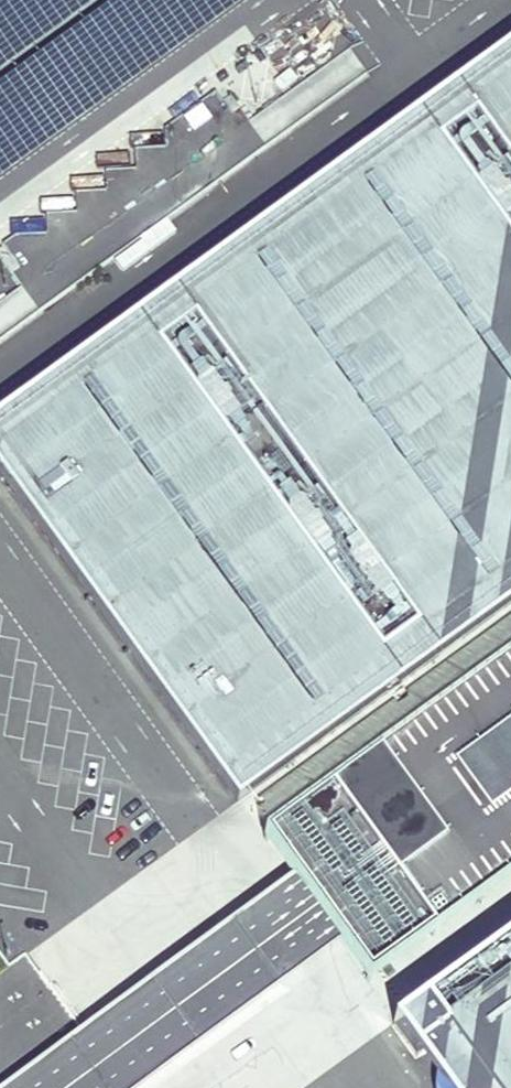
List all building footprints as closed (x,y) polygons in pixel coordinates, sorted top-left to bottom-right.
[(258,0),(143,0),(0,106),(0,190),(258,0)] [(118,0),(4,0),(0,3),(0,87),(118,0)] [(0,420),(0,483),(230,807),(510,603),(510,48),(0,420)] [(264,145),(365,71),(352,53),(250,126),(264,145)] [(320,912),(343,946),(370,986),(510,884),(510,668),(272,841),(298,880),(320,912)] [(81,1035),(119,1087),(147,1087),(343,946),(320,912),(298,880),(81,1035)] [(418,1013),(471,1087),(510,1087),(510,946),(418,1013)] [(322,961),(323,983),(341,982),(340,961),(322,961)]
